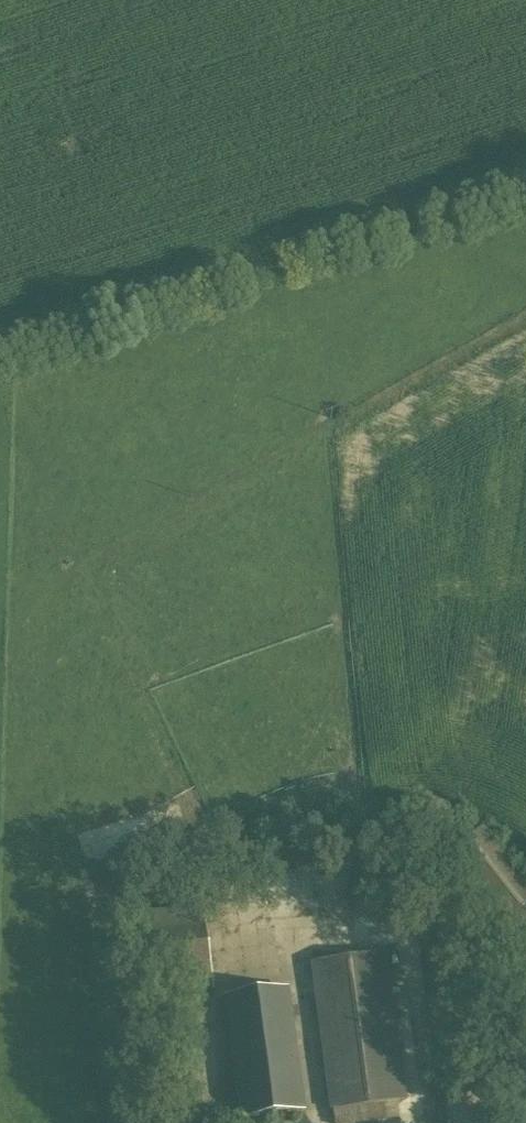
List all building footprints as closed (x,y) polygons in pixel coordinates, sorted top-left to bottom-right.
[(234,837),(217,842),(221,855),(239,849),(234,837)] [(336,980),(334,963),(312,965),(331,1107),(332,1107),(334,1122),(356,1122),(386,1119),(384,1104),(384,1100),(401,1098),(385,974),(336,980)] [(285,988),(227,995),(235,1053),(293,1045),(285,988)] [(293,1045),(235,1053),(243,1119),(302,1111),(293,1045)] [(504,1122),(506,1112),(504,1102),(499,1094),(491,1088),(481,1085),(472,1085),(461,1090),(454,1097),(449,1106),(449,1116),(451,1122),(504,1122)]
